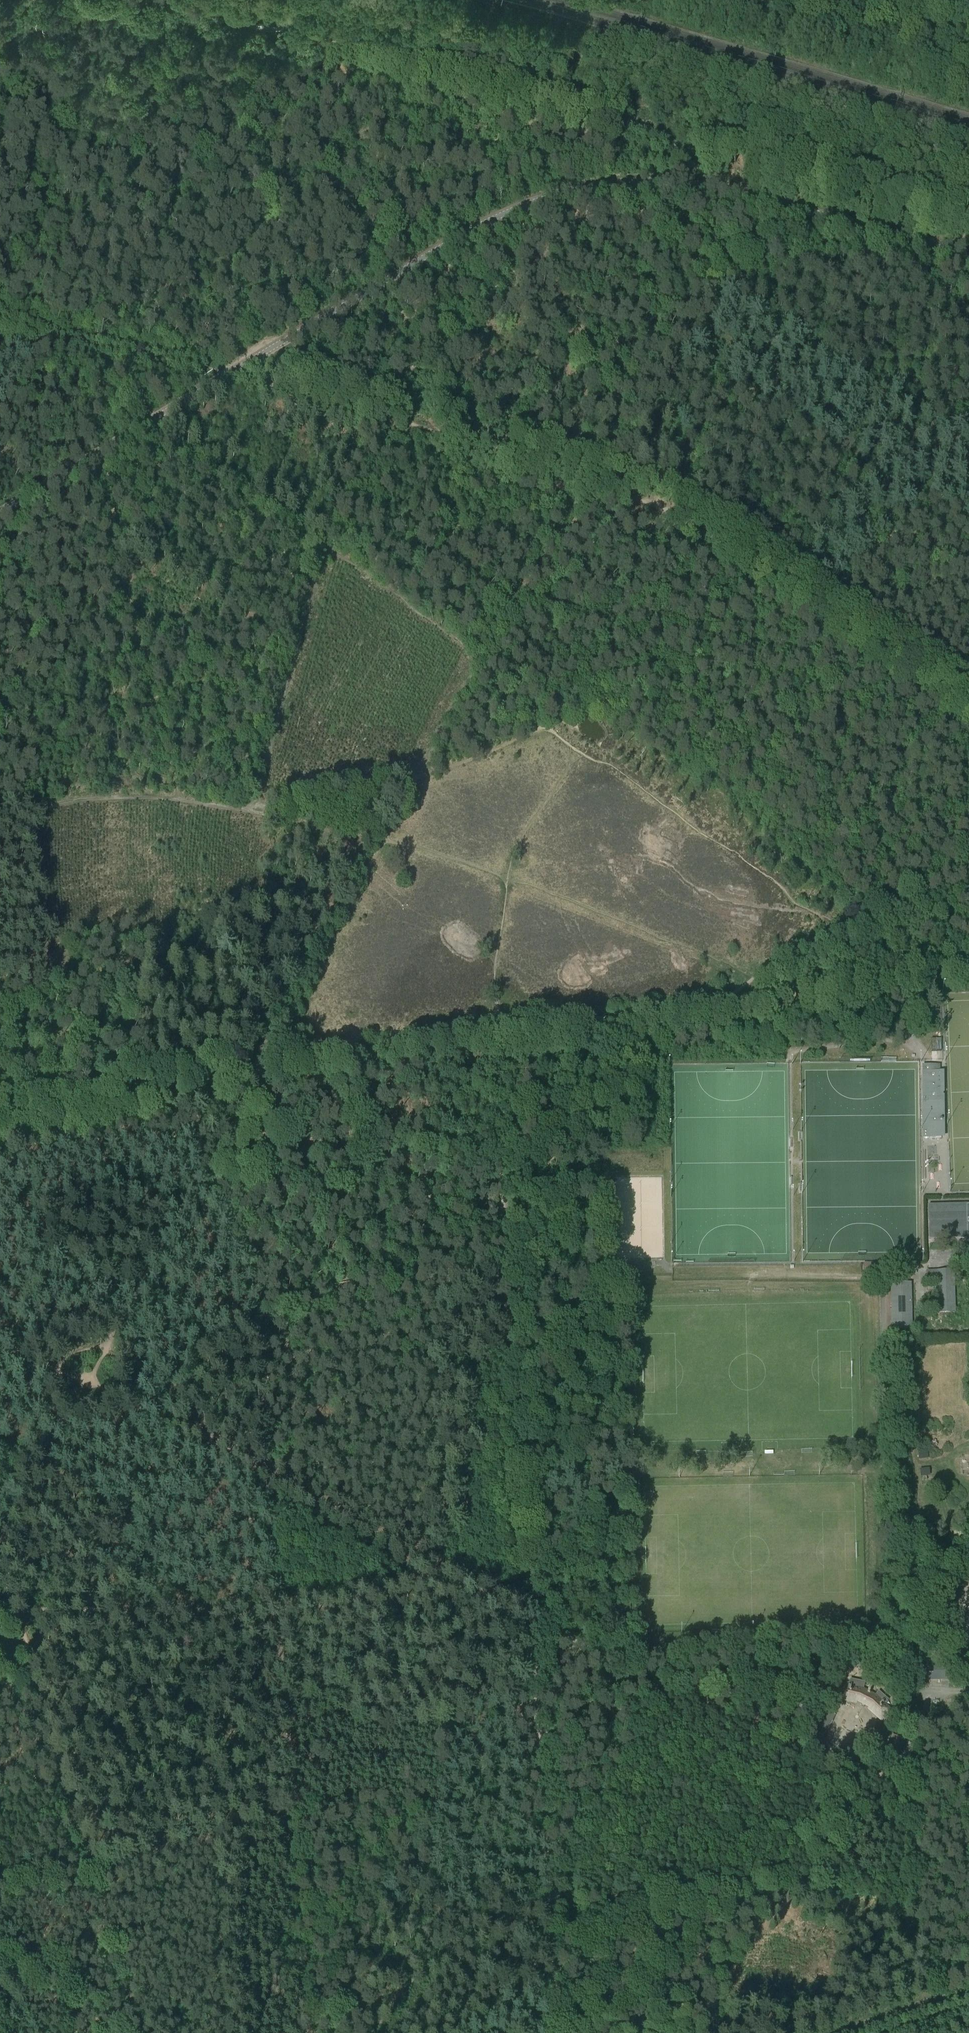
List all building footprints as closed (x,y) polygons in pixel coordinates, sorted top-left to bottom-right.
[(923,1072),(924,1138),(941,1138),(941,1130),(942,1124),(942,1118),(941,1112),(941,1071),(934,1071),(934,1068),(923,1068),(923,1072)] [(967,1207),(967,1204),(929,1205),(930,1239),(968,1238),(968,1235),(968,1207),(967,1207)] [(863,1273),(879,1273),(883,1273),(883,1264),(862,1264),(862,1265),(863,1273)] [(938,1272),(927,1272),(927,1278),(938,1278),(939,1313),(955,1312),(953,1271),(937,1271),(938,1272)] [(891,1284),(892,1329),(912,1329),(911,1283),(891,1284)] [(919,1458),(928,1457),(928,1447),(918,1447),(919,1458)] [(921,1468),(921,1482),(932,1481),(932,1467),(921,1468)] [(913,1665),(914,1680),(949,1679),(949,1664),(913,1665)] [(869,1708),(869,1710),(881,1720),(890,1710),(884,1705),(888,1700),(878,1692),(874,1696),(871,1693),(868,1691),(867,1692),(863,1691),(865,1684),(850,1680),(848,1687),(842,1686),(839,1699),(856,1703),(857,1701),(863,1705),(869,1708)] [(815,1733),(824,1738),(835,1716),(826,1710),(815,1733)] [(899,1751),(904,1740),(893,1736),(888,1746),(899,1751)]
